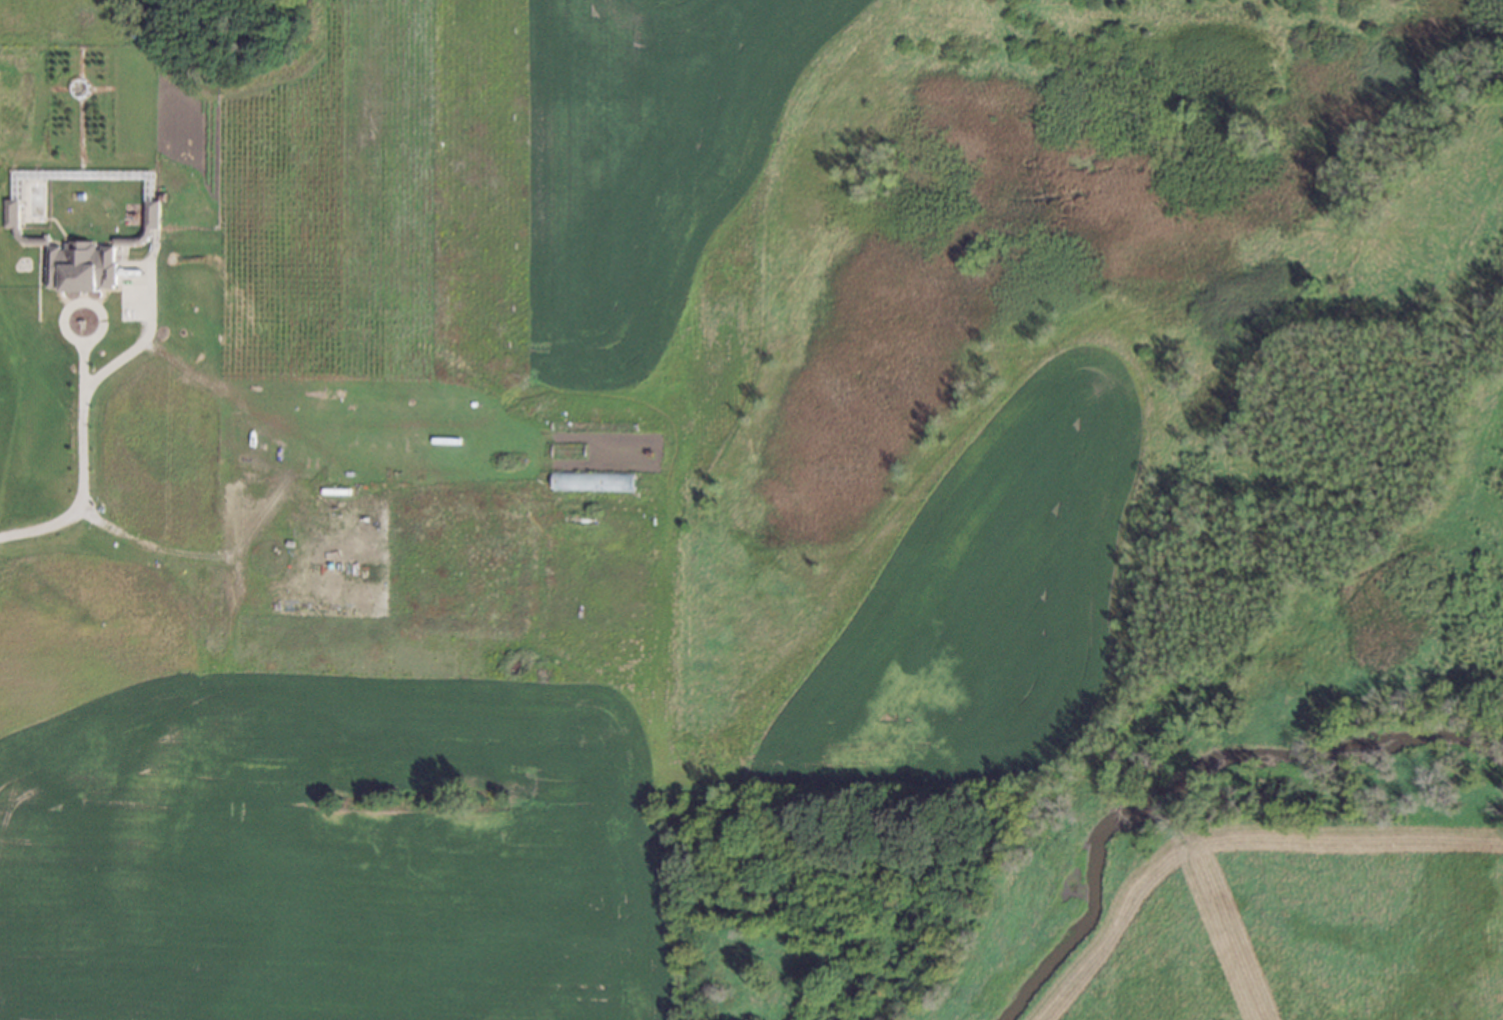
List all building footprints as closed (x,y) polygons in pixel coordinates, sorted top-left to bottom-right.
[(0,197),(15,198),(15,224),(17,230),(20,234),(25,235),(47,235),(47,242),(28,242),(17,240),(11,233),(9,225),(1,225),(0,197)] [(112,242),(112,236),(132,236),(139,234),(142,230),(144,226),(145,197),(158,198),(158,226),(151,225),(148,235),(141,240),(131,243),(112,242)] [(47,285),(46,243),(59,243),(59,246),(64,246),(64,240),(69,240),(69,238),(90,238),(90,240),(95,241),(95,247),(100,247),(100,243),(113,243),(113,260),(116,260),(116,282),(113,282),(113,285),(100,285),(100,288),(63,288),(63,283),(59,283),(59,285),(47,285)]
